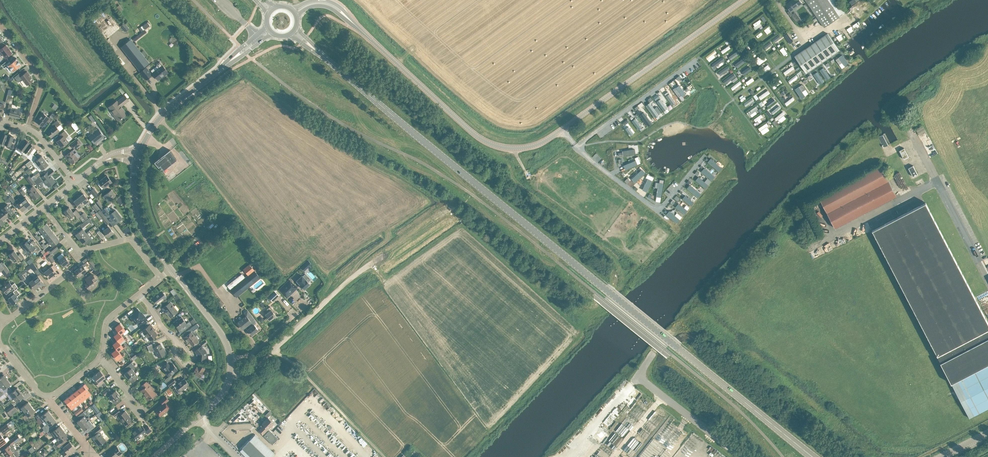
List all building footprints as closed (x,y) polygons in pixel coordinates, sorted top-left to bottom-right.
[(802,3),(799,0),(792,0),(786,5),(791,12),(802,3)] [(807,2),(824,27),(839,17),(828,0),(806,0),(807,2)] [(116,29),(122,24),(111,9),(105,14),(116,29)] [(126,32),(129,29),(124,22),(121,26),(126,32)] [(792,28),(788,31),(794,39),(798,36),(792,28)] [(135,41),(147,32),(145,29),(133,39),(135,41)] [(825,60),(839,50),(828,33),(795,56),(806,73),(807,72),(811,69),(819,64),(825,60)] [(139,70),(149,63),(131,39),(121,47),(139,70)] [(6,44),(1,48),(0,47),(0,55),(2,54),(5,58),(12,52),(6,44)] [(733,46),(731,44),(722,50),(724,53),(733,46)] [(739,55),(737,52),(729,58),(731,61),(739,55)] [(843,55),(840,58),(846,67),(849,65),(843,55)] [(22,65),(16,58),(13,61),(12,63),(11,62),(10,63),(8,60),(8,59),(1,65),(4,69),(4,68),(8,65),(13,72),(17,69),(16,69),(18,67),(18,68),(22,65)] [(723,61),(721,59),(712,65),(714,67),(723,61)] [(745,62),(743,59),(735,65),(737,68),(745,62)] [(158,67),(152,73),(155,76),(158,80),(162,77),(164,76),(168,72),(165,68),(162,65),(160,62),(156,64),(158,67)] [(146,80),(152,75),(146,67),(140,72),(146,80)] [(729,69),(727,67),(719,73),(721,75),(729,69)] [(752,70),(750,67),(742,73),(744,76),(752,70)] [(794,70),(792,67),(784,73),(786,76),(794,70)] [(823,68),(820,71),(827,80),(830,78),(823,68)] [(31,77),(27,71),(22,75),(20,72),(14,77),(18,82),(22,79),(27,85),(33,80),(31,77)] [(817,73),(814,75),(821,84),(824,82),(817,73)] [(734,77),(732,75),(724,81),(726,83),(734,77)] [(757,78),(755,75),(747,81),(749,84),(757,78)] [(803,80),(798,83),(803,89),(808,86),(803,80)] [(774,83),(771,85),(778,94),(781,92),(774,83)] [(680,99),(686,94),(680,86),(674,90),(680,99)] [(798,88),(795,90),(802,99),(805,97),(798,88)] [(769,94),(767,91),(759,97),(761,100),(769,94)] [(771,93),(763,98),(766,102),(774,97),(771,93)] [(673,106),(677,103),(670,94),(667,97),(673,106)] [(121,106),(128,100),(125,96),(117,101),(109,107),(119,119),(117,120),(118,120),(121,118),(122,118),(122,117),(126,113),(121,106)] [(785,97),(782,99),(788,109),(791,107),(785,97)] [(754,101),(752,98),(744,104),(746,107),(754,101)] [(776,102),(774,99),(766,106),(768,108),(776,102)] [(664,111),(667,109),(660,100),(657,102),(664,111)] [(751,105),(754,110),(763,104),(761,101),(759,102),(758,101),(751,105)] [(21,115),(21,114),(20,114),(21,111),(11,109),(12,104),(9,103),(8,110),(10,111),(9,115),(19,118),(20,115),(21,115)] [(655,117),(658,115),(650,104),(647,107),(655,117)] [(781,109),(779,106),(771,112),(773,115),(781,109)] [(785,115),(783,112),(775,118),(777,121),(785,115)] [(43,113),(36,121),(37,122),(37,121),(39,123),(43,126),(46,121),(49,123),(53,119),(50,116),(49,118),(43,113)] [(648,126),(652,124),(644,113),(640,116),(648,126)] [(762,118),(760,115),(752,121),(754,124),(762,118)] [(762,123),(764,126),(773,121),(771,118),(762,123)] [(640,132),(643,129),(635,119),(632,121),(640,132)] [(51,137),(55,134),(60,131),(57,127),(61,124),(57,120),(52,124),(54,126),(47,132),(51,137)] [(630,137),(634,134),(628,127),(625,129),(630,137)] [(94,144),(104,136),(98,128),(88,136),(94,144)] [(61,147),(65,144),(68,141),(65,137),(68,135),(64,131),(59,135),(61,138),(57,141),(61,147)] [(12,150),(12,149),(14,144),(11,143),(14,137),(8,135),(5,144),(10,146),(9,149),(12,150)] [(934,139),(927,141),(931,155),(938,152),(934,139)] [(22,153),(30,143),(26,140),(21,145),(19,143),(15,148),(18,151),(19,151),(22,153)] [(81,143),(78,140),(77,140),(71,145),(74,149),(81,144),(80,144),(81,143)] [(31,160),(36,156),(31,152),(35,147),(30,143),(22,153),(27,157),(29,159),(31,160)] [(899,150),(904,159),(908,156),(904,148),(899,150)] [(162,171),(176,159),(169,150),(170,149),(154,161),(162,171)] [(78,159),(75,155),(72,150),(65,156),(67,158),(68,158),(72,163),(78,159)] [(33,163),(32,163),(35,167),(38,165),(45,160),(42,155),(38,158),(34,161),(33,162),(33,163)] [(719,171),(721,167),(711,159),(708,163),(719,171)] [(41,170),(45,167),(49,164),(45,160),(38,165),(41,170)] [(880,165),(876,167),(819,197),(835,228),(886,201),(892,198),(895,193),(880,165)] [(908,168),(913,176),(918,174),(913,165),(908,168)] [(40,178),(41,177),(45,182),(49,186),(55,182),(50,176),(55,172),(52,169),(48,173),(47,172),(46,173),(45,172),(42,174),(39,176),(40,178)] [(712,180),(714,177),(704,169),(702,172),(712,180)] [(200,178),(208,173),(205,170),(198,176),(200,178)] [(632,179),(635,182),(644,173),(642,170),(632,179)] [(32,185),(35,183),(33,181),(27,172),(24,174),(26,178),(32,185)] [(104,188),(108,185),(112,181),(107,175),(99,181),(104,188)] [(37,186),(38,184),(39,183),(40,182),(42,181),(43,181),(40,178),(39,176),(33,181),(35,183),(37,186)] [(706,189),(708,186),(698,178),(696,181),(706,189)] [(651,182),(648,181),(643,190),(647,192),(651,182)] [(24,185),(21,188),(25,192),(27,191),(31,196),(34,200),(40,195),(37,191),(33,186),(29,189),(24,185)] [(698,197),(701,194),(690,186),(688,189),(698,197)] [(96,198),(99,195),(93,188),(90,191),(96,198)] [(109,203),(110,203),(112,201),(111,199),(115,195),(111,190),(104,195),(107,198),(106,199),(109,203)] [(90,202),(83,194),(80,196),(78,197),(84,204),(87,202),(88,203),(90,202)] [(691,206),(694,203),(685,196),(683,200),(691,206)] [(26,208),(31,204),(26,197),(21,201),(26,208)] [(80,209),(82,208),(81,206),(84,204),(78,197),(76,198),(77,199),(74,201),(80,209)] [(104,208),(98,200),(95,203),(100,209),(101,210),(105,208),(104,208)] [(22,211),(26,208),(21,201),(17,204),(22,211)] [(907,212),(872,230),(940,362),(951,383),(967,414),(969,418),(987,408),(987,322),(926,202),(907,212)] [(96,212),(100,209),(95,203),(92,206),(96,212)] [(14,212),(7,204),(2,209),(3,210),(0,212),(0,226),(5,222),(3,220),(8,216),(8,217),(14,212)] [(684,214),(687,211),(678,204),(676,208),(684,214)] [(111,210),(107,205),(104,208),(105,208),(101,210),(110,222),(110,221),(111,223),(114,220),(116,223),(122,218),(115,210),(114,211),(113,209),(111,210)] [(73,212),(69,207),(67,209),(66,207),(62,211),(65,215),(66,214),(69,218),(74,214),(78,218),(79,217),(83,222),(85,221),(80,215),(76,209),(73,212)] [(97,212),(95,213),(96,214),(100,219),(102,218),(107,224),(110,222),(101,210),(100,209),(96,212),(97,212)] [(677,223),(679,220),(669,212),(667,215),(677,223)] [(82,228),(91,220),(89,218),(88,218),(85,221),(83,222),(80,225),(82,228)] [(42,233),(49,227),(46,223),(39,228),(42,233)] [(108,237),(114,232),(108,225),(106,227),(107,228),(103,231),(108,237)] [(46,237),(53,232),(49,227),(42,233),(46,237)] [(79,238),(86,233),(83,228),(75,234),(79,238)] [(102,238),(104,236),(99,230),(96,232),(102,238)] [(49,241),(56,236),(53,232),(46,237),(49,241)] [(92,240),(86,233),(79,238),(82,243),(83,242),(85,244),(87,242),(88,243),(92,240)] [(52,246),(56,243),(60,240),(56,236),(49,241),(52,246)] [(41,249),(37,244),(34,240),(33,240),(36,244),(34,245),(33,244),(32,245),(31,243),(31,242),(30,243),(28,240),(22,245),(29,253),(34,249),(36,252),(41,249)] [(50,254),(53,252),(58,248),(55,245),(50,249),(48,250),(50,254)] [(18,255),(14,250),(12,252),(11,251),(7,254),(10,258),(11,258),(14,261),(19,258),(20,260),(24,258),(20,253),(18,255)] [(69,262),(64,255),(59,259),(57,257),(55,259),(59,264),(61,263),(64,266),(69,262)] [(87,261),(75,271),(79,276),(83,273),(86,270),(85,269),(84,267),(86,265),(87,266),(90,264),(91,266),(93,269),(96,266),(95,264),(91,260),(88,262),(87,261)] [(35,271),(38,269),(33,262),(30,264),(35,271)] [(0,263),(0,270),(1,270),(4,274),(9,270),(3,263),(1,265),(0,263)] [(234,281),(227,285),(230,289),(236,297),(260,278),(249,264),(243,269),(248,275),(237,284),(234,281)] [(56,272),(53,268),(51,266),(48,269),(46,266),(42,269),(49,278),(56,272)] [(89,289),(96,284),(93,281),(96,278),(92,273),(89,276),(85,279),(87,281),(85,283),(89,289)] [(299,278),(296,280),(300,284),(299,285),(299,286),(300,288),(301,288),(302,287),(304,289),(310,284),(308,282),(310,279),(305,274),(303,276),(302,275),(299,278)] [(39,286),(43,282),(38,275),(33,279),(39,286)] [(34,289),(39,286),(33,279),(29,282),(34,289)] [(289,279),(281,287),(289,295),(295,289),(291,284),(292,282),(289,279)] [(12,285),(9,282),(6,284),(2,287),(6,293),(12,289),(13,291),(16,289),(18,288),(14,283),(12,285)] [(13,304),(19,299),(17,296),(20,293),(17,290),(16,289),(13,291),(8,295),(10,297),(8,298),(13,304)] [(166,297),(165,295),(165,294),(164,293),(163,292),(161,291),(158,294),(156,295),(153,298),(158,304),(159,303),(161,305),(167,300),(165,298),(166,297)] [(273,301),(279,295),(274,291),(268,296),(273,301)] [(170,302),(162,308),(165,311),(166,311),(168,314),(170,317),(177,311),(170,302)] [(269,311),(265,314),(266,316),(269,320),(275,315),(274,313),(275,312),(272,308),(270,306),(267,309),(269,311)] [(141,313),(137,308),(133,312),(135,314),(131,317),(134,321),(136,323),(137,322),(140,325),(143,323),(147,320),(142,313),(141,313)] [(258,329),(255,326),(254,324),(256,322),(254,320),(255,319),(248,310),(244,313),(246,316),(243,318),(237,323),(242,329),(245,327),(251,335),(258,329)] [(186,323),(181,317),(179,319),(178,318),(174,322),(179,329),(178,330),(181,333),(191,325),(189,322),(186,323)] [(120,323),(115,327),(119,332),(120,334),(121,334),(124,338),(126,336),(123,332),(125,330),(123,327),(120,323)] [(188,334),(184,337),(186,340),(187,339),(192,346),(195,344),(195,345),(198,342),(198,341),(193,334),(195,333),(194,331),(200,326),(197,323),(191,327),(186,331),(188,334)] [(147,342),(150,340),(153,337),(157,334),(155,330),(150,324),(142,330),(146,336),(144,337),(144,338),(147,342)] [(120,334),(119,332),(114,335),(118,340),(119,343),(120,342),(124,339),(124,338),(121,334),(120,334)] [(138,332),(131,338),(134,341),(141,336),(138,332)] [(119,343),(118,340),(113,344),(116,349),(118,351),(123,347),(122,346),(120,342),(119,343)] [(156,346),(154,342),(147,346),(149,350),(152,349),(153,351),(155,350),(158,357),(166,354),(164,349),(163,350),(160,344),(156,346)] [(205,360),(207,352),(201,346),(195,351),(197,354),(197,355),(198,355),(197,359),(200,360),(202,361),(203,360),(205,360)] [(116,349),(112,352),(117,359),(118,359),(120,362),(124,358),(123,357),(122,356),(121,355),(118,351),(116,349)] [(170,366),(169,365),(167,361),(161,366),(165,370),(164,370),(169,376),(178,370),(173,364),(170,366)] [(128,378),(135,372),(133,370),(136,368),(131,362),(124,368),(127,371),(124,373),(128,378)] [(205,368),(199,365),(197,367),(196,367),(193,373),(200,377),(203,371),(205,368)] [(96,374),(93,376),(96,379),(97,380),(95,382),(98,386),(102,383),(104,382),(102,379),(105,377),(100,370),(97,373),(96,373),(95,373),(96,374)] [(131,382),(135,379),(138,376),(135,372),(128,378),(131,382)] [(176,384),(174,382),(176,381),(173,378),(167,382),(169,386),(172,384),(176,388),(178,387),(181,391),(183,389),(184,390),(185,390),(187,388),(187,387),(186,386),(189,384),(184,378),(180,382),(179,381),(176,384)] [(4,389),(7,387),(11,384),(7,379),(0,385),(4,389)] [(155,395),(157,393),(147,381),(141,386),(143,389),(140,391),(143,394),(144,393),(148,399),(148,400),(150,398),(151,398),(152,398),(151,397),(152,397),(154,399),(157,397),(155,395)] [(72,409),(76,406),(91,394),(87,390),(89,388),(85,384),(64,400),(72,409)] [(14,398),(21,392),(17,388),(13,391),(10,393),(14,398)] [(105,391),(103,392),(105,395),(107,393),(113,402),(114,402),(115,404),(120,400),(118,398),(120,396),(116,390),(111,394),(109,392),(111,391),(108,388),(105,391)] [(313,389),(305,398),(308,401),(316,392),(313,389)] [(17,402),(20,400),(24,397),(21,392),(14,398),(17,402)] [(160,416),(170,408),(166,403),(169,400),(165,396),(160,400),(162,403),(155,409),(160,416)] [(25,412),(32,406),(28,402),(24,405),(21,407),(25,412)] [(8,413),(16,408),(13,405),(6,410),(8,413)] [(26,421),(28,420),(33,416),(34,416),(32,413),(35,411),(32,406),(25,412),(26,414),(22,417),(26,421)] [(10,416),(18,410),(16,408),(8,413),(10,416)] [(122,413),(118,408),(112,413),(115,416),(117,415),(125,425),(132,420),(125,411),(122,413)] [(52,415),(48,410),(42,415),(41,412),(35,416),(38,419),(39,418),(43,423),(52,415)] [(83,412),(77,416),(79,419),(77,421),(81,426),(90,418),(89,416),(89,417),(86,418),(84,416),(86,415),(83,412)] [(260,412),(254,417),(259,423),(265,419),(260,412)] [(45,433),(52,427),(50,425),(56,420),(52,415),(43,423),(45,425),(42,427),(44,429),(43,430),(45,433)] [(262,427),(258,431),(262,435),(263,434),(264,435),(269,430),(268,429),(274,423),(268,417),(262,423),(262,424),(260,426),(262,427)] [(90,418),(81,426),(84,430),(86,429),(88,432),(95,427),(95,426),(93,424),(91,421),(92,420),(90,418)] [(63,425),(70,434),(73,431),(66,422),(63,425)] [(0,429),(0,430),(2,433),(10,427),(9,427),(7,423),(0,429)] [(52,427),(47,431),(49,434),(51,436),(54,434),(56,437),(64,431),(60,425),(55,429),(53,426),(52,427)] [(144,428),(141,425),(131,433),(137,440),(146,432),(147,434),(151,430),(147,425),(144,428)] [(99,446),(106,440),(99,432),(102,429),(99,426),(96,429),(92,432),(94,435),(92,437),(99,446)] [(272,444),(278,438),(269,430),(264,435),(263,436),(272,444)] [(64,431),(56,437),(58,440),(54,443),(55,444),(53,445),(56,449),(59,447),(61,445),(65,442),(63,440),(68,436),(64,431)] [(0,433),(0,447),(9,440),(7,437),(4,439),(0,433)] [(20,438),(18,434),(9,441),(12,445),(20,438)] [(256,434),(249,440),(242,447),(243,448),(240,451),(246,456),(271,456),(275,453),(256,434)] [(629,445),(634,450),(638,446),(633,441),(629,445)] [(70,454),(74,451),(72,449),(74,448),(70,442),(63,447),(65,449),(62,452),(67,456),(70,454)] [(8,456),(16,450),(13,446),(11,447),(9,445),(3,450),(8,456)] [(589,456),(595,450),(590,445),(584,452),(589,456)] [(122,453),(117,446),(106,455),(107,456),(116,456),(122,453)]
